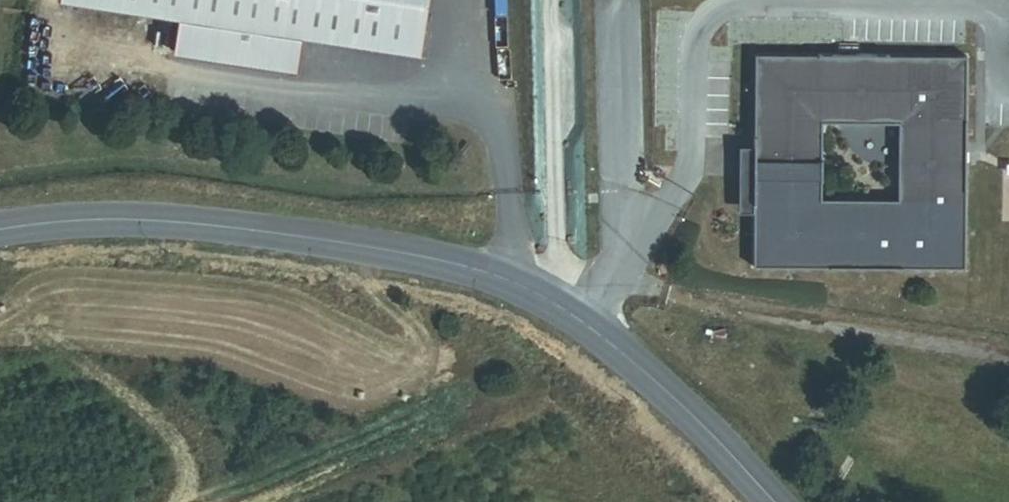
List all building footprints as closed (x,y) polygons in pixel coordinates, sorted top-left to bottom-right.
[(422,0),(91,0),(173,13),(168,47),(290,67),(296,33),(414,52),(422,0)] [(757,55),(755,266),(962,268),(963,56),(757,55)]
